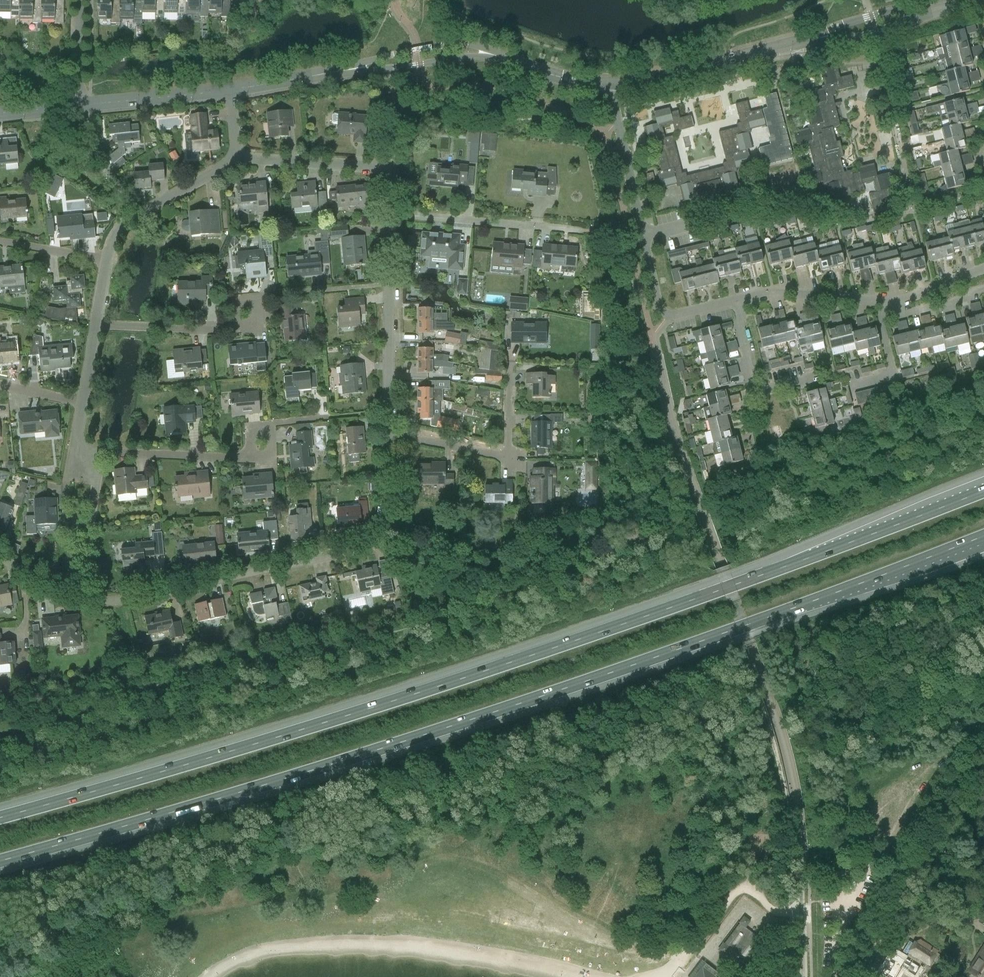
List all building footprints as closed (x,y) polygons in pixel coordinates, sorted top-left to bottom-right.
[(10,12),(10,16),(19,16),(20,0),(0,0),(0,12),(10,12)] [(41,20),(42,0),(20,0),(19,16),(19,19),(32,19),(32,23),(41,24),(41,20)] [(63,0),(42,0),(41,20),(54,20),(54,24),(63,24),(63,0)] [(97,19),(107,20),(108,20),(111,20),(111,23),(120,23),(120,19),(120,0),(97,0),(97,19)] [(120,19),(132,19),(132,23),(137,23),(137,30),(141,30),(141,23),(142,23),(142,13),(142,0),(120,0),(120,19)] [(164,13),(164,0),(142,0),(142,13),(154,13),(154,17),(160,17),(164,17),(164,13)] [(186,13),(186,0),(164,0),(164,13),(176,13),(176,17),(186,17),(186,13)] [(186,13),(199,14),(199,17),(208,17),(208,14),(208,0),(186,0),(186,13)] [(230,0),(208,0),(208,14),(221,14),(221,18),(226,18),(230,18),(230,0)] [(942,48),(966,42),(963,30),(944,35),(938,36),(941,48),(936,49),(936,50),(942,48)] [(942,48),(936,50),(938,56),(939,61),(944,60),(969,54),(968,49),(966,42),(942,48)] [(894,60),(900,58),(898,49),(891,51),(894,60)] [(963,68),(972,65),(969,54),(944,60),(947,71),(953,70),(963,67),(963,68)] [(896,69),(903,67),(900,58),(894,60),(896,69)] [(851,171),(843,172),(840,158),(843,157),(839,142),(836,142),(832,128),(840,126),(832,96),(836,95),(835,92),(854,87),(851,75),(839,78),(837,67),(821,71),(825,85),(821,86),(822,90),(807,94),(811,109),(807,110),(811,125),(807,126),(808,130),(793,133),(797,149),(808,146),(814,168),(803,171),(806,186),(822,182),(822,186),(826,185),(830,200),(864,192),(862,184),(873,181),(876,192),(868,194),(873,213),(885,210),(882,199),(889,197),(888,190),(891,189),(887,173),(876,176),(873,165),(858,169),(859,172),(852,174),(851,171)] [(966,79),(963,68),(963,67),(953,70),(947,71),(944,72),(947,84),(966,79)] [(899,83),(904,82),(905,81),(904,73),(897,75),(899,83)] [(725,81),(728,95),(745,91),(742,78),(725,81)] [(944,97),(950,96),(969,91),(966,79),(947,84),(936,87),(937,90),(939,91),(940,93),(941,95),(943,95),(944,97)] [(775,93),(763,96),(766,108),(762,109),(769,139),(768,139),(770,145),(758,148),(763,166),(793,159),(775,93)] [(905,107),(912,105),(909,97),(903,98),(905,107)] [(939,117),(945,116),(965,111),(962,99),(936,105),(939,117)] [(669,109),(654,113),(656,124),(645,127),(649,142),(653,142),(660,171),(657,172),(661,187),(676,184),(676,187),(680,186),(684,201),(699,198),(700,203),(723,197),(722,192),(737,188),(733,173),(737,172),(736,168),(751,164),(747,150),(751,149),(747,134),(750,133),(749,129),(764,125),(760,110),(749,112),(746,101),(735,104),(740,123),(736,124),(737,128),(718,132),(726,162),(722,163),(723,167),(686,176),(685,173),(681,174),(672,136),(664,138),(662,127),(672,125),(674,132),(694,127),(691,116),(679,118),(677,111),(670,113),(669,109)] [(269,138),(287,136),(286,128),(293,127),(291,111),(267,114),(269,138)] [(910,124),(916,123),(913,111),(907,113),(910,124)] [(968,123),(965,111),(945,116),(939,117),(940,122),(947,120),(948,127),(959,125),(968,123)] [(365,135),(366,117),(355,116),(355,115),(334,114),(332,115),(332,123),(333,124),(338,124),(337,134),(354,135),(354,142),(364,142),(364,135),(365,135)] [(192,142),(186,143),(188,159),(197,158),(197,152),(218,149),(216,131),(207,132),(205,115),(191,116),(191,126),(192,133),(191,133),(192,142)] [(118,149),(108,158),(113,164),(122,157),(126,154),(124,143),(140,141),(138,125),(129,126),(129,123),(108,125),(109,136),(114,136),(115,144),(117,144),(118,149)] [(707,145),(709,126),(701,125),(699,144),(707,145)] [(962,136),(959,125),(948,127),(939,129),(942,141),(962,136)] [(919,134),(917,126),(911,127),(913,136),(918,135),(922,134),(922,133),(919,134)] [(482,133),(480,144),(484,144),(495,146),(495,144),(496,136),(496,135),(482,133)] [(956,150),(965,148),(962,136),(942,141),(945,153),(956,150)] [(0,140),(0,165),(18,163),(15,138),(0,140)] [(477,164),(478,144),(470,143),(469,163),(477,164)] [(939,161),(932,163),(934,168),(941,166),(959,162),(956,150),(945,153),(938,154),(939,161)] [(168,155),(173,162),(179,159),(174,151),(168,155)] [(944,178),(962,173),(959,162),(941,166),(944,178)] [(135,189),(151,188),(150,181),(164,180),(163,164),(149,165),(149,172),(133,174),(135,189)] [(427,174),(426,185),(436,186),(457,188),(457,181),(466,182),(466,173),(467,167),(467,166),(452,165),(452,169),(448,169),(438,168),(437,175),(427,174)] [(556,187),(555,168),(547,167),(547,173),(513,170),(511,188),(527,190),(527,195),(545,196),(546,186),(556,187)] [(945,185),(940,189),(941,194),(950,191),(949,189),(952,189),(965,185),(962,173),(944,178),(945,185)] [(55,176),(46,193),(54,197),(62,180),(55,176)] [(267,212),(265,192),(265,182),(239,185),(240,204),(256,203),(257,213),(267,212)] [(290,195),(291,205),(291,208),(311,207),(311,213),(320,212),(327,211),(325,192),(316,193),(315,182),(296,184),(297,195),(290,195)] [(920,184),(918,184),(920,192),(923,191),(923,192),(928,191),(925,183),(921,184),(920,184)] [(336,192),(328,193),(329,200),(337,199),(337,204),(355,202),(356,210),(358,210),(368,209),(365,185),(336,188),(336,192)] [(0,199),(0,214),(1,222),(4,222),(8,222),(8,218),(27,217),(25,200),(6,201),(6,198),(0,199)] [(199,231),(200,235),(214,234),(214,228),(219,228),(217,210),(208,211),(208,213),(204,213),(204,212),(189,213),(189,221),(186,221),(183,222),(182,224),(181,227),(182,229),(184,231),(187,232),(190,231),(191,233),(191,232),(199,231)] [(794,216),(785,218),(787,225),(796,223),(795,219),(794,216)] [(67,217),(57,218),(57,226),(58,231),(58,232),(57,232),(57,235),(58,235),(59,238),(69,237),(76,236),(77,239),(94,237),(93,221),(82,222),(81,218),(67,220),(67,217)] [(962,222),(957,224),(963,249),(975,246),(969,223),(969,221),(962,222)] [(963,249),(957,224),(952,225),(953,231),(947,233),(948,238),(952,251),(963,249)] [(970,227),(975,246),(983,243),(983,232),(982,224),(970,227)] [(331,228),(326,228),(327,238),(331,237),(347,236),(346,226),(331,228)] [(261,252),(237,255),(237,256),(238,266),(237,266),(237,267),(245,266),(246,278),(246,280),(266,278),(265,271),(264,262),(264,259),(273,258),(271,235),(271,234),(259,235),(260,236),(261,252)] [(438,268),(448,269),(462,270),(464,246),(458,246),(459,236),(441,234),(440,236),(435,235),(423,234),(421,256),(430,256),(429,268),(435,268),(435,269),(438,269),(438,268)] [(786,237),(784,235),(777,240),(775,240),(776,244),(781,262),(792,260),(793,259),(790,250),(787,237),(786,237)] [(344,266),(366,264),(363,236),(341,238),(344,266)] [(948,238),(936,241),(941,259),(953,256),(952,251),(948,238)] [(807,245),(805,239),(800,240),(802,247),(806,265),(818,262),(816,253),(816,252),(814,247),(814,244),(807,245)] [(929,262),(941,259),(936,241),(925,244),(929,262)] [(308,256),(286,258),(287,266),(288,276),(297,275),(297,277),(303,276),(321,275),(320,265),(330,264),(328,242),(314,243),(315,252),(308,252),(308,256)] [(751,265),(763,262),(758,243),(746,246),(751,265)] [(830,243),(826,244),(827,250),(832,268),(844,265),(841,255),(839,247),(832,248),(830,243)] [(863,249),(862,243),(857,244),(863,270),(875,267),(872,256),(871,250),(870,247),(863,249)] [(915,251),(911,243),(906,244),(907,246),(913,271),(925,268),(920,250),(915,251)] [(501,246),(492,246),(491,266),(522,268),(522,264),(530,265),(531,250),(523,249),(524,246),(509,244),(501,244),(501,246)] [(769,265),(781,262),(776,244),(764,247),(769,265)] [(820,271),(832,268),(827,250),(826,244),(814,247),(816,252),(816,253),(818,262),(820,271)] [(854,252),(846,253),(849,263),(851,273),(863,270),(857,244),(852,245),(853,249),(854,252)] [(559,268),(559,266),(575,267),(577,248),(543,245),(541,269),(549,269),(549,268),(551,268),(552,270),(557,270),(559,268)] [(751,265),(746,246),(734,249),(735,254),(736,254),(739,268),(751,265)] [(889,252),(887,246),(883,247),(889,272),(900,270),(900,269),(897,256),(896,250),(889,252)] [(901,274),(913,271),(907,246),(895,249),(896,250),(897,256),(900,269),(900,270),(901,274)] [(795,268),(806,265),(802,247),(790,250),(793,259),(792,260),(795,268)] [(877,275),(889,272),(883,247),(871,250),(872,256),(875,267),(877,275)] [(719,258),(712,260),(713,265),(714,265),(717,278),(729,276),(724,257),(722,251),(717,252),(719,258)] [(739,268),(736,254),(735,254),(724,257),(729,276),(740,273),(739,268)] [(696,269),(690,271),(695,289),(707,286),(702,268),(700,259),(694,261),(696,269)] [(24,285),(23,275),(22,265),(0,267),(0,287),(24,285)] [(717,278),(714,265),(713,265),(702,268),(707,286),(718,283),(717,278)] [(682,273),(681,270),(679,268),(670,270),(674,284),(681,282),(683,292),(695,289),(690,271),(682,273)] [(36,313),(35,317),(64,322),(77,325),(77,319),(76,310),(76,308),(81,308),(79,294),(82,294),(82,289),(85,289),(84,275),(70,277),(70,283),(66,283),(66,286),(53,287),(54,297),(54,301),(66,300),(67,308),(66,308),(65,309),(59,310),(58,310),(58,309),(55,309),(46,307),(46,310),(45,314),(45,315),(36,313)] [(178,304),(188,304),(188,300),(205,300),(205,294),(212,294),(212,283),(212,277),(201,277),(201,282),(177,283),(178,304)] [(466,295),(467,281),(458,280),(457,294),(466,295)] [(526,311),(527,299),(510,297),(509,310),(526,311)] [(583,297),(583,319),(595,319),(595,323),(600,323),(600,319),(600,297),(583,297)] [(339,325),(350,324),(360,323),(359,314),(365,314),(363,299),(350,300),(350,302),(344,303),(345,308),(337,309),(339,325)] [(296,316),(296,315),(295,305),(279,307),(281,324),(284,324),(285,342),(288,341),(288,343),(291,342),(291,341),(297,341),(297,345),(299,347),(306,346),(308,344),(307,339),(305,340),(303,315),(296,316)] [(418,308),(418,321),(446,321),(446,314),(432,314),(432,308),(428,308),(418,308)] [(784,309),(774,312),(777,323),(787,320),(784,309)] [(971,344),(983,341),(977,316),(965,319),(971,344)] [(813,351),(824,348),(817,317),(810,318),(811,325),(806,326),(811,345),(813,351)] [(418,321),(418,333),(428,333),(432,333),(432,330),(453,330),(453,324),(446,322),(446,321),(418,321)] [(786,342),(797,339),(795,329),(793,322),(793,321),(781,324),(786,342)] [(801,328),(799,321),(793,322),(795,329),(797,339),(799,348),(801,355),(813,352),(813,351),(811,345),(806,326),(801,328)] [(545,343),(545,333),(545,324),(521,323),(511,323),(511,343),(545,343)] [(774,345),(786,342),(781,324),(769,327),(774,345)] [(590,325),(590,350),(599,350),(599,325),(590,325)] [(842,346),(854,343),(851,333),(852,333),(849,325),(837,328),(842,346)] [(956,346),(968,344),(963,325),(952,328),(956,346)] [(697,344),(703,342),(721,338),(718,326),(700,330),(691,332),(692,336),(696,337),(697,344)] [(932,347),(943,344),(940,331),(940,330),(939,326),(927,329),(932,347)] [(762,348),(774,345),(769,327),(757,329),(762,348)] [(869,355),(874,354),(873,347),(880,346),(875,327),(863,330),(868,349),(869,355)] [(830,349),(842,346),(837,328),(825,331),(830,349)] [(944,349),(956,346),(952,328),(940,330),(940,331),(943,344),(944,349)] [(933,354),(932,347),(927,329),(915,332),(920,350),(927,348),(928,355),(933,354)] [(856,352),(868,349),(863,330),(852,333),(851,333),(854,343),(856,352)] [(908,353),(920,350),(915,332),(904,334),(908,353)] [(465,346),(467,334),(460,333),(459,335),(446,333),(445,342),(465,346)] [(897,356),(908,353),(904,334),(892,337),(897,356)] [(43,347),(42,337),(33,335),(29,356),(39,355),(40,372),(54,371),(54,369),(71,368),(70,359),(73,359),(72,344),(43,347)] [(670,350),(676,349),(673,337),(667,338),(670,350)] [(721,338),(703,342),(706,354),(724,349),(721,338)] [(6,363),(6,361),(16,360),(16,362),(17,362),(15,339),(8,340),(8,344),(1,344),(0,344),(0,364),(6,363)] [(479,341),(477,347),(497,351),(498,344),(479,341)] [(265,371),(264,353),(263,343),(228,346),(230,365),(255,362),(256,367),(256,371),(265,371)] [(199,348),(173,351),(175,369),(183,368),(184,372),(195,371),(201,371),(209,370),(208,364),(201,365),(200,358),(199,348)] [(442,361),(442,355),(432,355),(432,348),(427,348),(422,348),(417,348),(417,361),(442,361)] [(722,362),(727,361),(724,349),(706,354),(699,355),(702,367),(704,367),(709,365),(709,366),(722,362)] [(490,352),(489,371),(500,372),(501,354),(490,352)] [(975,363),(972,354),(969,355),(967,358),(970,369),(976,368),(975,363)] [(681,360),(675,361),(678,373),(681,372),(684,372),(681,360)] [(451,369),(452,363),(447,362),(442,361),(417,361),(417,373),(427,373),(432,374),(432,368),(445,368),(451,369)] [(725,374),(722,362),(709,366),(709,365),(704,367),(707,378),(725,374)] [(365,393),(362,364),(340,366),(341,374),(338,374),(340,386),(342,386),(343,395),(365,393)] [(902,378),(914,375),(912,368),(900,371),(902,378)] [(486,374),(485,381),(501,382),(502,373),(488,372),(486,371),(486,374)] [(309,374),(309,372),(291,374),(292,376),(284,377),(285,390),(286,400),(299,399),(298,391),(311,390),(311,388),(317,388),(316,373),(309,374)] [(554,385),(554,376),(546,376),(546,374),(535,373),(525,373),(525,385),(532,385),(532,398),(542,398),(549,398),(549,385),(554,385)] [(710,390),(728,386),(725,374),(707,378),(710,390)] [(417,388),(417,401),(435,401),(442,401),(442,394),(442,388),(449,388),(449,381),(431,381),(431,388),(427,388),(417,388)] [(809,405),(827,400),(825,393),(831,391),(829,383),(823,384),(824,389),(806,393),(809,405)] [(886,398),(892,396),(889,384),(883,386),(886,398)] [(881,399),(886,398),(883,386),(878,387),(881,399)] [(875,401),(881,399),(878,387),(872,389),(875,401)] [(487,397),(489,391),(477,389),(476,395),(487,397)] [(869,402),(875,401),(872,389),(866,390),(869,402)] [(863,404),(869,402),(866,390),(860,392),(863,404)] [(709,407),(727,402),(724,391),(706,395),(709,407)] [(232,416),(259,413),(258,403),(257,392),(230,395),(232,416)] [(857,405),(863,404),(860,392),(854,393),(857,405)] [(812,417),(830,412),(827,400),(809,405),(812,417)] [(417,401),(417,413),(420,413),(420,419),(431,419),(431,426),(456,432),(458,421),(439,417),(439,401),(435,401),(417,401)] [(725,416),(730,414),(727,402),(709,407),(702,409),(705,420),(707,420),(712,419),(725,415),(725,416)] [(452,409),(452,410),(464,413),(465,411),(466,407),(466,406),(454,404),(452,409)] [(184,424),(195,423),(193,407),(183,408),(183,407),(164,409),(167,434),(185,432),(184,424)] [(858,427),(864,426),(859,408),(853,410),(858,427)] [(59,430),(57,411),(41,413),(41,411),(19,414),(21,434),(46,431),(46,437),(58,436),(58,430),(59,430)] [(812,438),(828,434),(826,426),(833,424),(830,412),(812,417),(815,429),(810,430),(812,438)] [(532,423),(531,448),(537,448),(541,448),(544,448),(550,448),(551,427),(553,427),(553,423),(562,423),(562,415),(550,415),(550,419),(544,419),(544,423),(542,423),(532,423)] [(728,427),(725,416),(725,415),(712,419),(707,420),(710,432),(728,427)] [(363,427),(345,429),(346,439),(348,455),(358,454),(365,454),(363,427)] [(713,444),(718,442),(731,438),(728,427),(710,432),(713,444)] [(297,445),(289,446),(291,469),(299,468),(299,474),(307,473),(306,468),(309,467),(314,467),(314,457),(308,458),(307,449),(312,449),(311,442),(310,432),(296,433),(297,445)] [(714,456),(721,454),(739,449),(736,437),(731,438),(718,442),(719,448),(712,450),(714,456)] [(724,466),(742,461),(739,449),(721,454),(724,466)] [(453,485),(453,475),(444,475),(444,464),(416,463),(416,484),(443,484),(443,489),(453,489),(453,485)] [(586,469),(586,475),(595,475),(595,469),(595,464),(586,464),(586,469)] [(134,477),(133,469),(114,471),(117,495),(136,493),(135,489),(147,488),(146,476),(134,477)] [(554,485),(554,470),(534,470),(534,478),(531,478),(531,503),(551,504),(551,485),(554,485)] [(210,497),(208,481),(207,472),(191,473),(192,476),(175,478),(176,489),(177,489),(178,497),(195,495),(195,499),(210,497)] [(258,477),(242,479),(243,489),(243,497),(244,501),(273,498),(273,495),(272,484),(271,474),(257,475),(258,477)] [(706,487),(724,482),(723,477),(705,482),(706,487)] [(484,487),(484,497),(484,503),(504,503),(504,506),(512,506),(512,491),(512,481),(511,480),(511,481),(501,481),(501,487),(498,487),(498,484),(492,484),(492,487),(484,487)] [(15,500),(14,505),(21,507),(23,502),(28,485),(20,482),(15,500)] [(27,534),(36,534),(36,525),(58,524),(57,498),(34,499),(35,517),(26,517),(27,534)] [(338,528),(361,526),(360,520),(368,519),(368,517),(366,501),(358,502),(358,504),(345,505),(345,509),(336,509),(337,518),(338,528)] [(10,517),(14,509),(0,503),(0,530),(5,532),(10,517)] [(291,543),(306,541),(305,533),(312,532),(309,509),(296,510),(297,517),(289,517),(291,543)] [(239,553),(269,550),(268,540),(278,540),(276,521),(262,522),(263,531),(237,534),(239,553)] [(216,545),(224,544),(222,525),(214,526),(216,545)] [(135,548),(121,549),(124,570),(124,567),(144,564),(144,568),(145,568),(144,556),(153,555),(154,558),(155,558),(154,557),(153,547),(162,546),(161,532),(152,533),(151,533),(152,541),(135,543),(135,548)] [(185,567),(215,563),(214,553),(213,543),(183,547),(185,567)] [(356,573),(355,573),(356,575),(359,590),(360,593),(371,590),(370,588),(380,586),(380,588),(382,595),(381,596),(394,594),(394,593),(393,593),(389,577),(388,569),(387,569),(380,571),(377,571),(376,565),(367,567),(367,565),(361,567),(362,569),(362,571),(356,573)] [(316,582),(299,586),(301,596),(301,598),(302,603),(307,602),(325,598),(324,593),(328,592),(327,586),(325,576),(315,578),(316,582)] [(11,603),(9,593),(7,585),(0,587),(0,605),(11,603)] [(277,598),(274,587),(264,590),(264,593),(261,594),(261,592),(249,595),(251,605),(252,605),(253,610),(254,611),(254,612),(254,613),(255,613),(256,614),(257,615),(258,615),(259,615),(260,615),(261,615),(265,614),(265,617),(278,614),(279,617),(283,616),(284,624),(292,622),(288,603),(276,605),(275,599),(277,598)] [(226,616),(222,599),(210,601),(211,603),(207,604),(206,602),(194,605),(198,622),(226,616)] [(155,615),(145,617),(147,627),(148,634),(169,630),(171,639),(183,636),(182,631),(180,622),(172,623),(170,610),(160,612),(154,613),(155,615)] [(78,616),(42,620),(43,630),(44,638),(62,636),(62,644),(63,648),(79,647),(79,642),(78,634),(80,634),(79,626),(78,616)] [(34,650),(43,649),(41,631),(32,632),(34,650)] [(0,634),(0,665),(15,664),(14,643),(1,644),(0,634)] [(190,642),(184,643),(187,655),(193,654),(190,642)] [(723,944),(718,950),(724,955),(729,949),(742,958),(737,965),(743,970),(748,963),(747,963),(763,942),(764,942),(769,936),(762,931),(758,938),(759,939),(754,936),(754,935),(748,930),(748,931),(742,926),(742,925),(745,928),(750,922),(743,917),(739,923),(739,924),(723,944)] [(929,966),(938,951),(920,940),(910,955),(929,966)] [(969,972),(976,976),(983,976),(983,948),(969,972)] [(879,974),(884,976),(896,976),(902,968),(915,976),(920,968),(906,959),(905,961),(898,956),(894,953),(884,968),(884,967),(879,974)] [(718,974),(705,964),(702,968),(695,976),(715,976),(718,974)]
